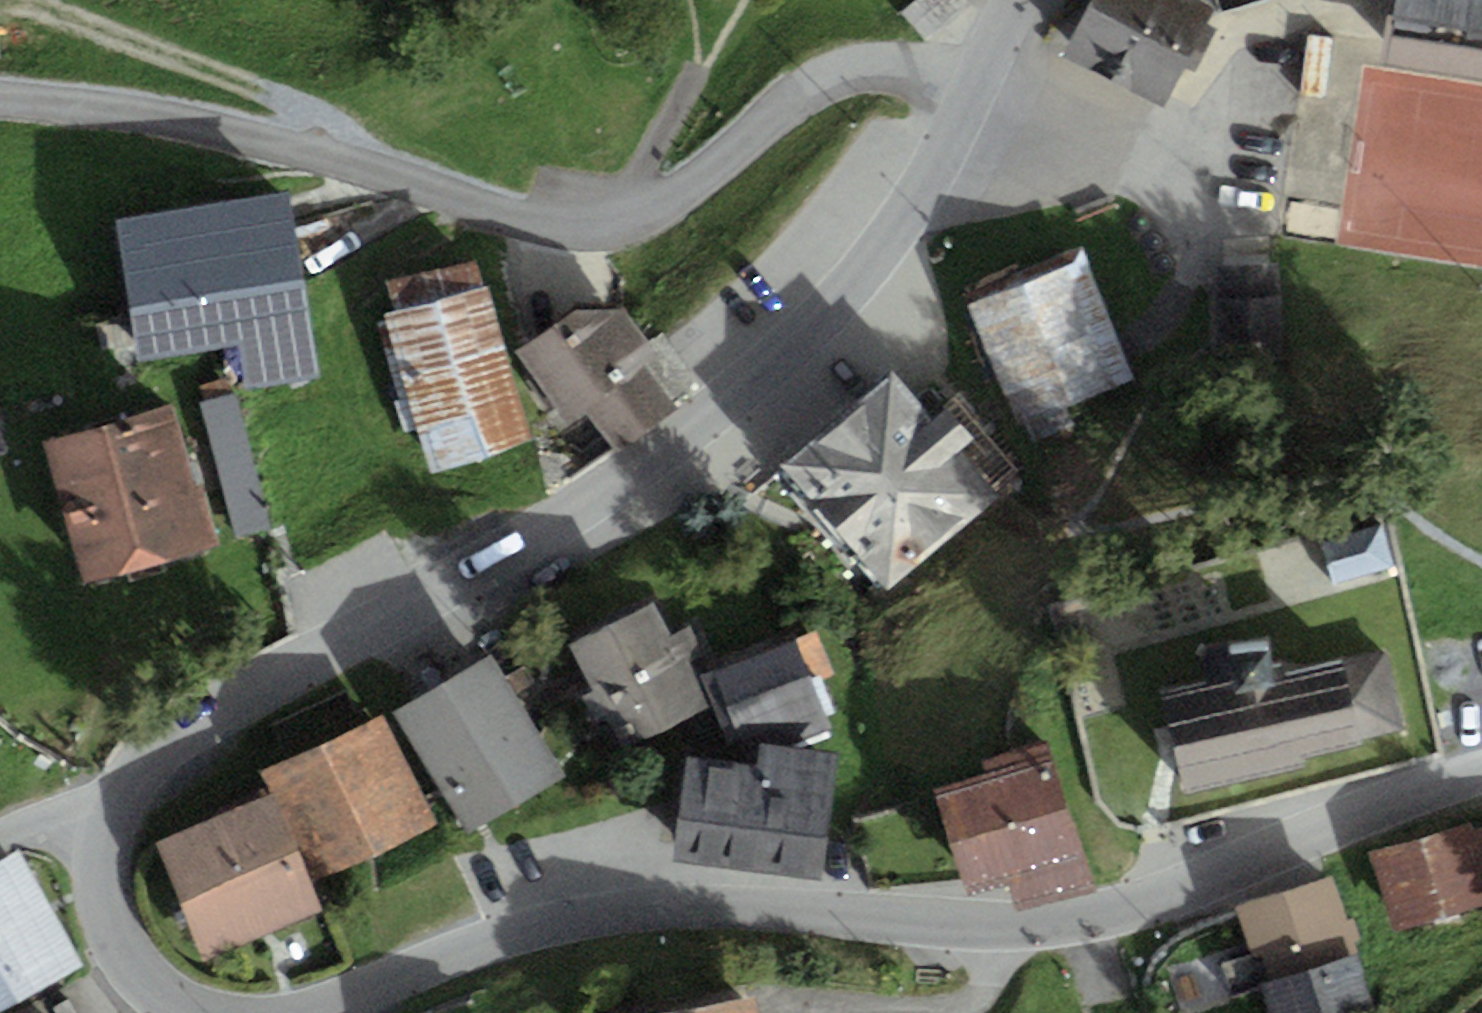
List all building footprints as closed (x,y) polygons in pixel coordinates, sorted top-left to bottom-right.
[(905,13),(926,37),(964,4),(961,0),(920,0),(905,13)] [(1181,0),(1087,0),(1056,57),(1153,109),(1205,13),(1181,0)] [(1392,0),(1257,0),(1223,12),(1258,119),(1381,78),(1389,23),(1392,0)] [(1389,23),(1481,37),(1481,0),(1392,0),(1389,23)] [(1389,23),(1381,78),(1366,178),(1481,195),(1481,37),(1389,23)] [(291,192),(118,219),(140,360),(238,345),(245,388),(320,377),(291,192)] [(1085,248),(964,295),(1015,426),(1025,422),(1032,440),(1074,423),(1067,404),(1136,377),(1085,248)] [(395,315),(386,317),(427,473),(533,446),(483,255),(386,280),(395,315)] [(1286,293),(1246,293),(1246,358),(1286,358),(1286,293)] [(577,310),(519,353),(572,423),(590,409),(616,444),(667,405),(640,370),(658,356),(622,307),(577,310)] [(891,369),(780,467),(887,587),(996,491),(964,454),(976,443),(944,407),(933,417),(891,369)] [(234,393),(200,402),(235,537),(270,527),(234,393)] [(173,405),(46,441),(86,582),(214,545),(173,405)] [(1382,518),(1317,536),(1329,579),(1393,561),(1382,518)] [(654,602),(569,645),(622,751),(707,708),(684,662),(706,651),(693,625),(671,636),(654,602)] [(821,626),(706,670),(738,751),(833,714),(818,675),(837,667),(821,626)] [(1213,684),(1164,694),(1184,791),(1306,767),(1304,758),(1412,736),(1393,645),(1291,666),(1289,654),(1279,656),(1274,629),(1214,641),(1206,652),(1213,684)] [(492,653),(394,711),(467,832),(565,773),(492,653)] [(382,718),(270,772),(322,878),(434,823),(382,718)] [(986,776),(937,791),(969,896),(1011,884),(1019,910),(1091,888),(1047,743),(982,763),(986,776)] [(758,770),(693,761),(678,859),(822,880),(840,757),(762,745),(758,770)] [(272,793),(158,840),(205,954),(319,908),(272,793)] [(1370,853),(1394,933),(1481,907),(1481,827),(1478,828),(1476,821),(1370,853)] [(85,964),(22,851),(0,863),(0,1009),(85,964)] [(1262,984),(1358,953),(1354,941),(1361,939),(1354,916),(1345,919),(1331,874),(1234,905),(1250,955),(1223,963),(1233,993),(1262,984)] [(1262,984),(1272,1012),(1379,1012),(1358,953),(1262,984)] [(677,1012),(757,1012),(755,1000),(677,1012)]
